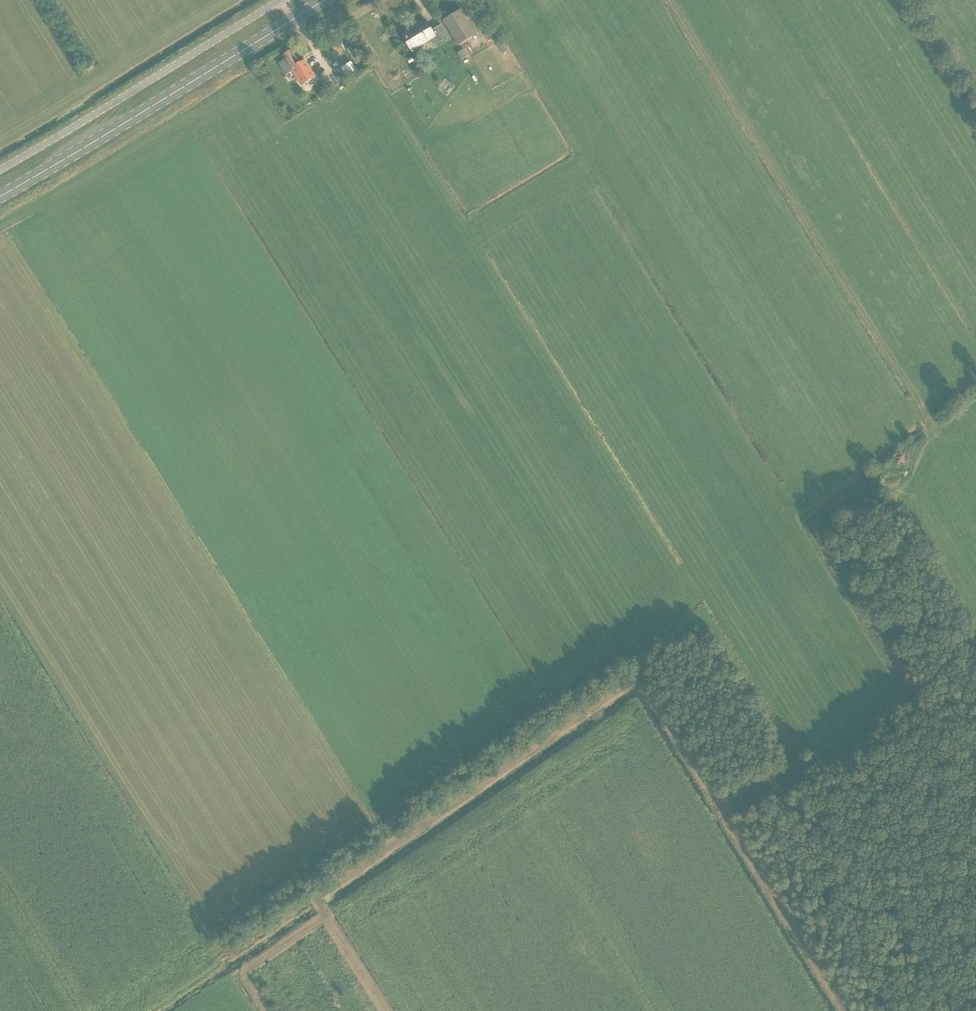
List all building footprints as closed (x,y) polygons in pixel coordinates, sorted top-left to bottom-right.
[(477,34),(461,9),(443,20),(458,45),(477,34)] [(432,30),(426,20),(402,35),(412,51),(431,40),(435,45),(449,37),(441,25),(432,30)] [(366,58),(357,43),(346,49),(356,64),(366,58)] [(326,55),(331,57),(335,48),(330,46),(326,55)] [(468,56),(464,49),(458,53),(462,60),(468,56)] [(283,55),(286,59),(280,62),(287,74),(292,70),(293,71),(294,71),(307,92),(320,84),(309,66),(304,69),(292,50),(283,55)]
